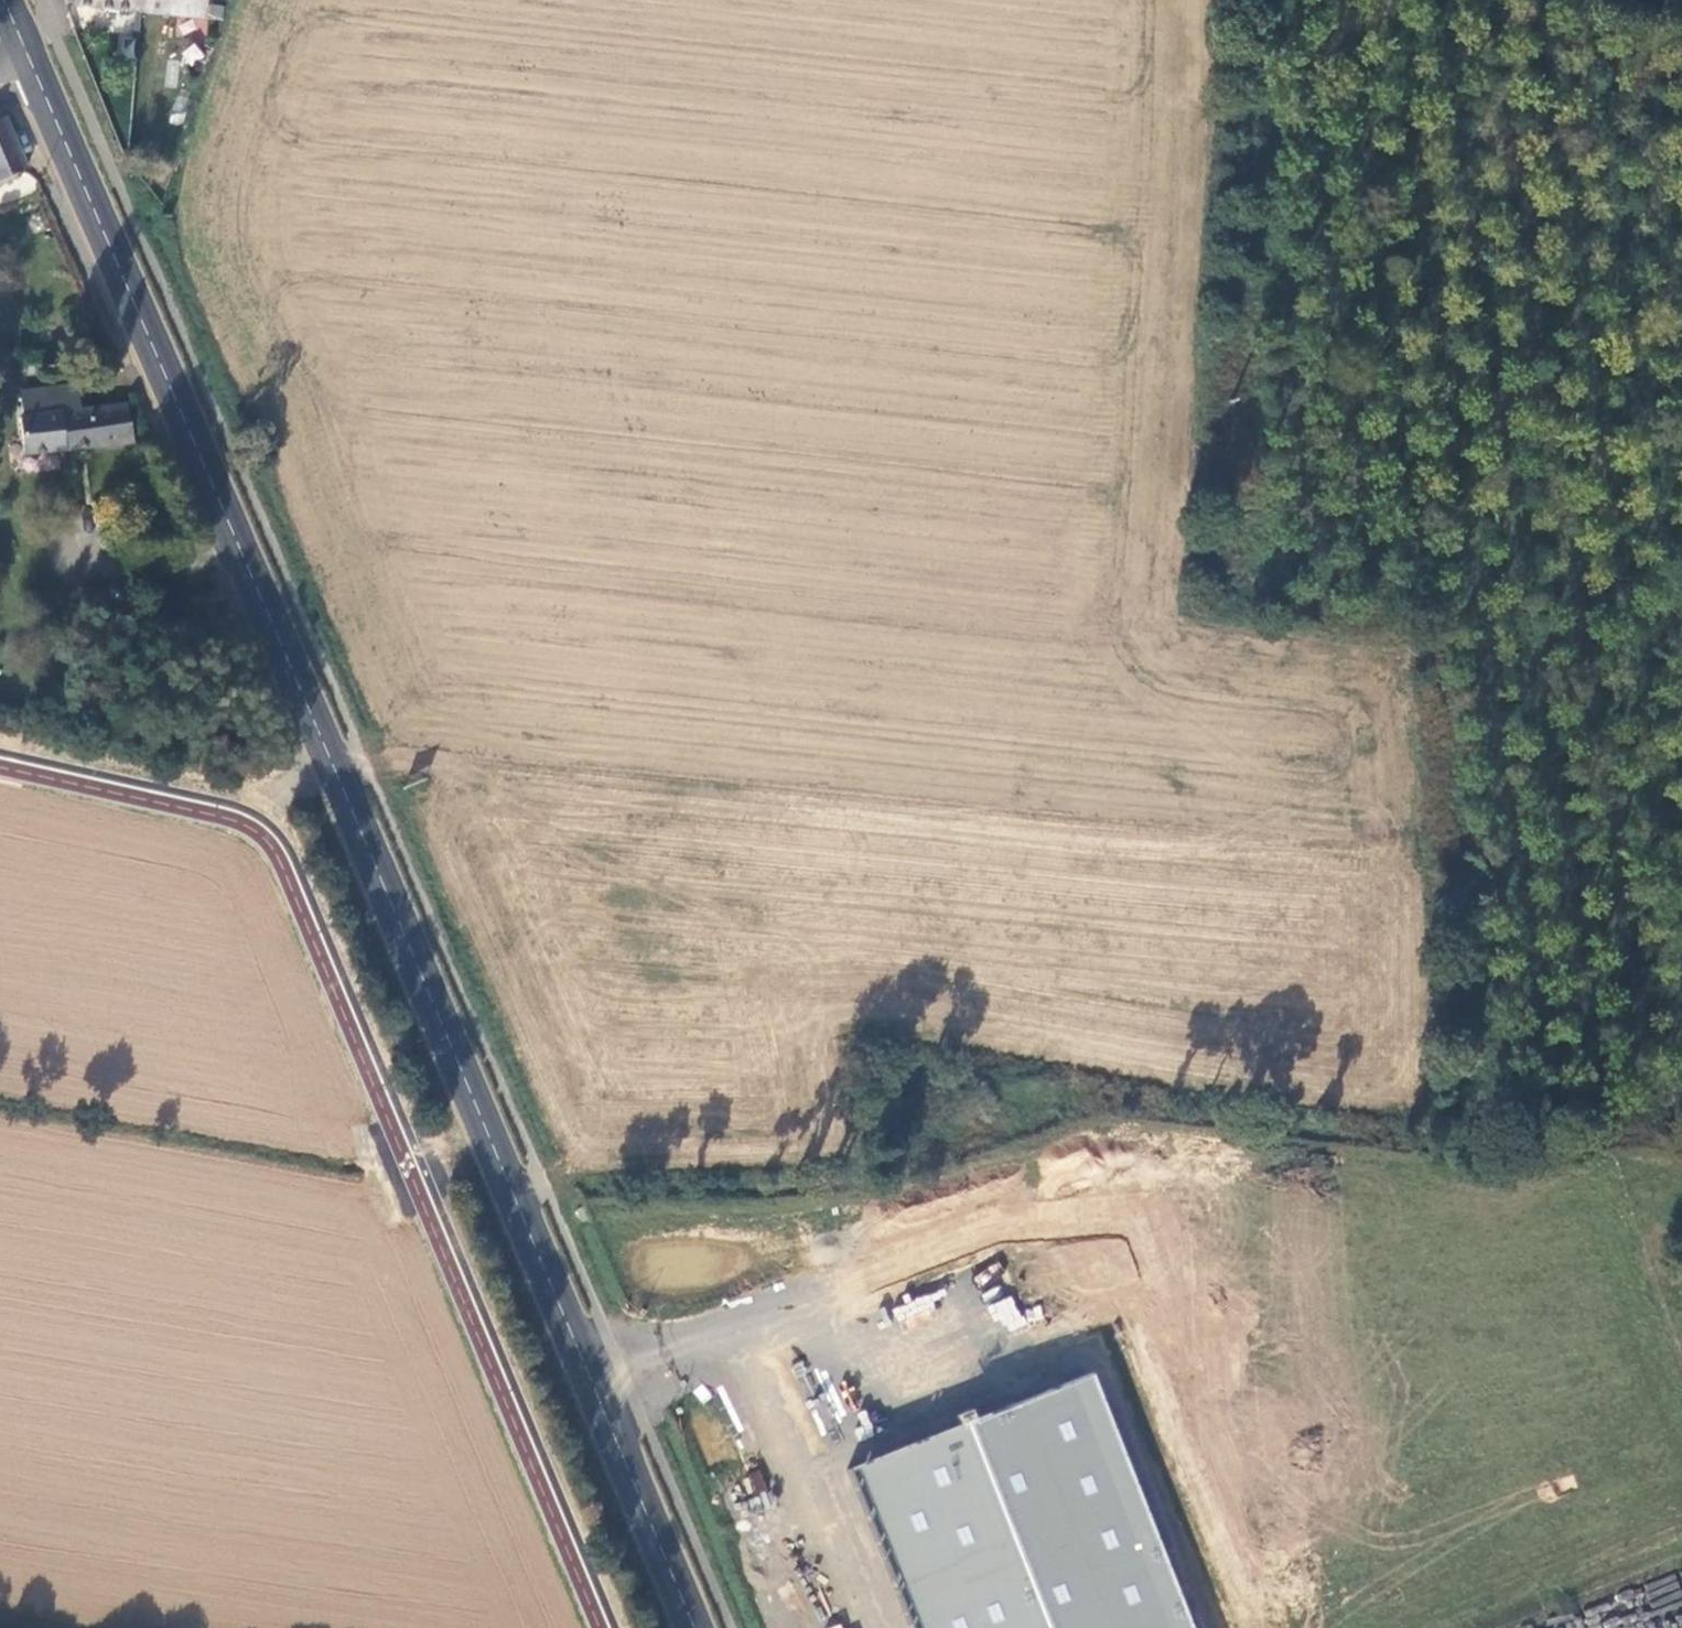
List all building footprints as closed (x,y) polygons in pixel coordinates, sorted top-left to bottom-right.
[(142,13),(143,0),(76,0),(76,5),(142,13)] [(142,13),(203,20),(205,20),(207,0),(143,0),(142,13)] [(0,120),(0,182),(29,169),(27,168),(6,117),(0,120)] [(133,442),(129,405),(85,410),(82,384),(19,391),(25,454),(133,442)] [(989,1305),(1002,1335),(1025,1325),(1012,1295),(989,1305)] [(858,1468),(922,1627),(1185,1627),(1086,1378),(858,1468)]
